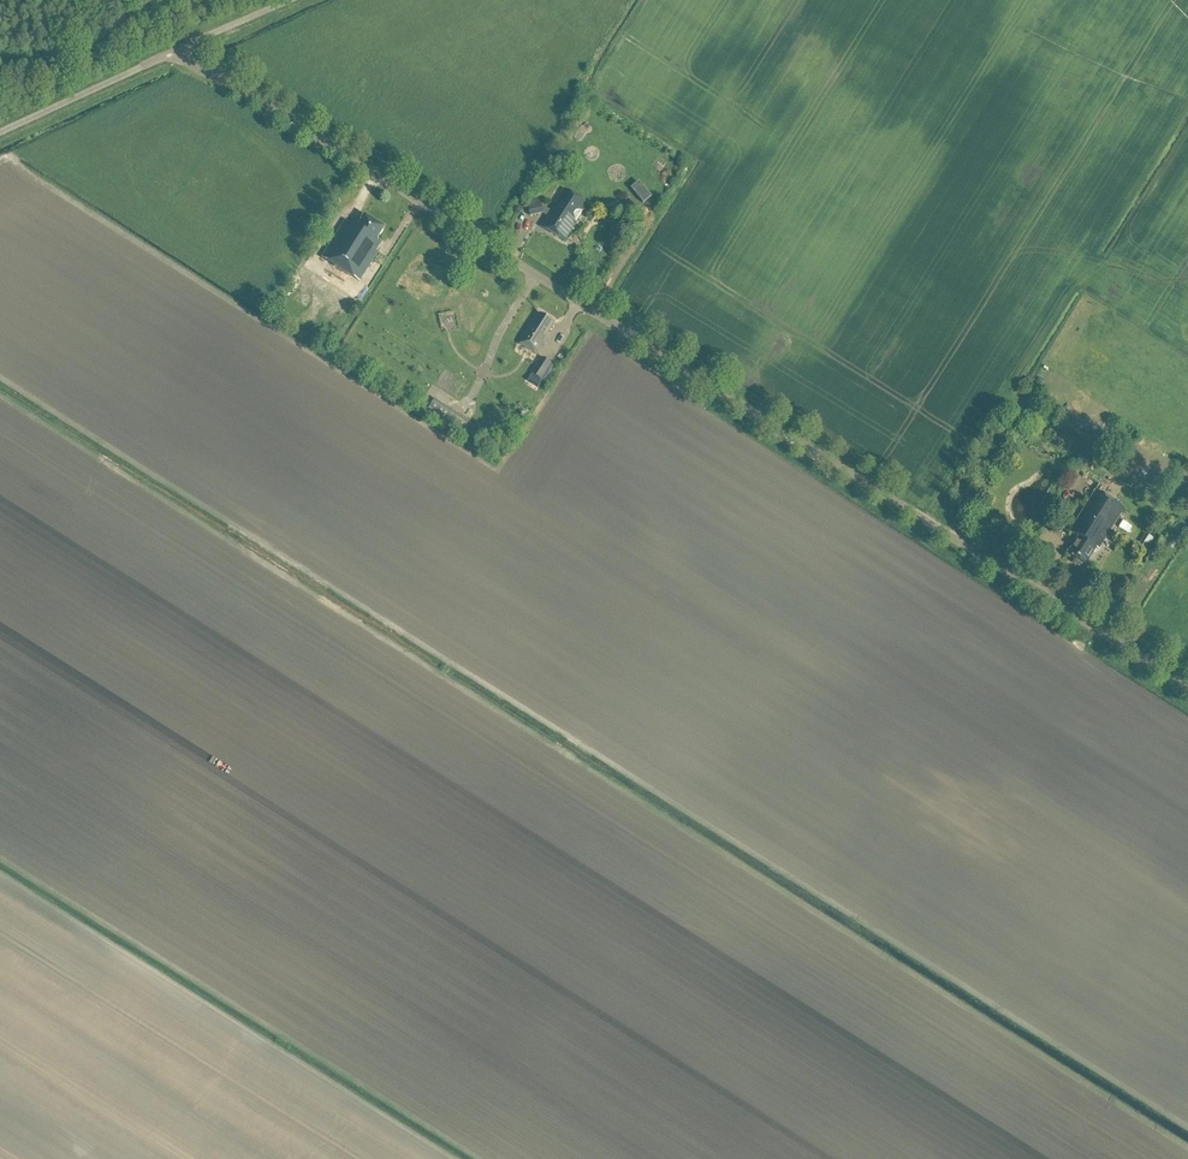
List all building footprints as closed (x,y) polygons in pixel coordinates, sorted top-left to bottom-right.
[(634,187),(647,203),(655,196),(642,180),(634,187)] [(583,212),(588,205),(564,190),(550,212),(541,206),(540,201),(527,204),(530,216),(543,213),(547,216),(540,227),(564,242),(576,224),(575,223),(573,217),(576,213),(583,211),(583,212)] [(631,200),(626,208),(638,216),(643,207),(631,200)] [(384,229),(364,216),(357,228),(345,221),(313,272),(358,301),(367,287),(360,283),(378,254),(376,253),(382,244),(377,241),(384,229)] [(444,329),(459,325),(456,310),(441,313),(444,329)] [(551,323),(553,321),(542,313),(536,321),(534,320),(517,344),(533,356),(555,325),(551,323)] [(541,382),(551,365),(542,360),(531,377),(541,382)] [(1098,550),(1124,509),(1095,492),(1070,533),(1078,538),(1070,551),(1066,557),(1083,567),(1095,548),(1098,550)]
